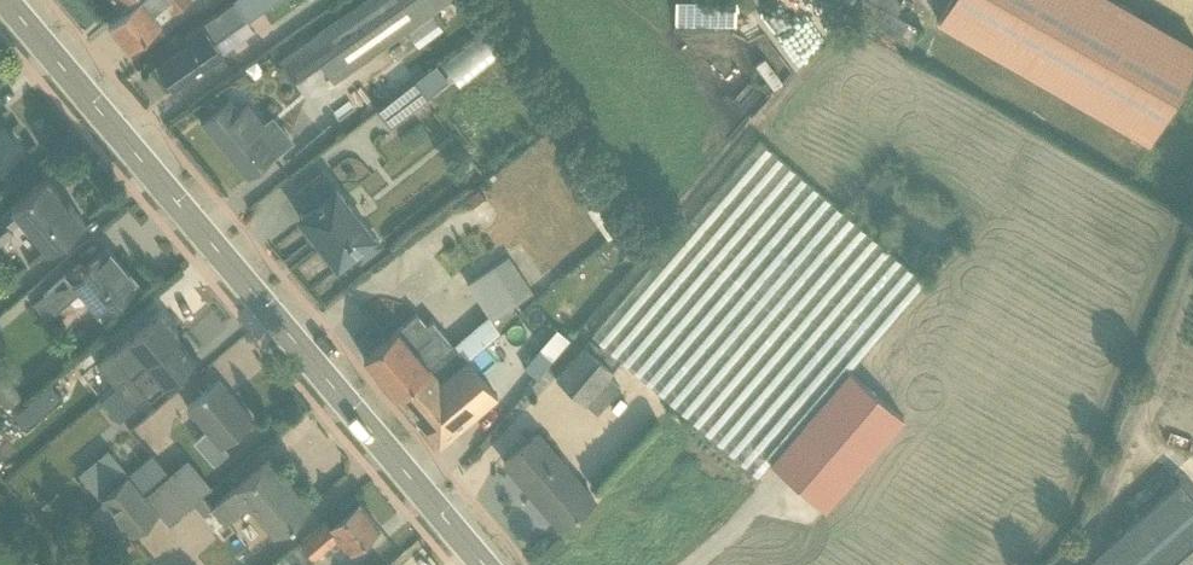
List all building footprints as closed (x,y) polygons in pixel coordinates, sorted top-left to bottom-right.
[(186,0),(109,0),(121,13),(108,25),(129,49),(186,0)] [(277,49),(294,75),(323,57),(332,72),(446,0),(353,0),(277,49)] [(660,26),(724,28),(725,0),(661,0),(660,26)] [(173,91),(226,53),(206,26),(153,63),(173,91)] [(492,33),(438,68),(453,91),(507,56),(492,33)] [(740,67),(762,86),(775,72),(753,52),(740,67)] [(416,81),(382,108),(394,123),(428,96),(416,81)] [(201,124),(247,180),(279,154),(234,98),(201,124)] [(25,149),(0,120),(0,171),(25,149)] [(762,139),(604,320),(766,461),(925,281),(762,139)] [(573,151),(551,159),(567,201),(588,193),(573,151)] [(50,254),(87,223),(50,180),(13,211),(50,254)] [(471,180),(452,189),(460,205),(479,196),(471,180)] [(342,274),(383,243),(337,182),(296,213),(342,274)] [(107,320),(144,288),(106,243),(68,275),(107,320)] [(509,248),(475,270),(502,309),(484,321),(503,350),(554,316),(509,248)] [(96,362),(115,384),(178,332),(159,309),(96,362)] [(360,364),(393,401),(453,347),(420,310),(360,364)] [(196,353),(178,332),(115,384),(134,406),(196,353)] [(588,344),(561,381),(589,402),(617,365),(588,344)] [(439,451),(499,397),(453,347),(393,401),(439,451)] [(508,369),(521,377),(533,359),(521,350),(508,369)] [(222,449),(258,421),(223,376),(187,404),(222,449)] [(561,532),(600,500),(543,432),(504,464),(561,532)] [(276,540),(314,508),(273,460),(213,510),(228,528),(250,510),(276,540)] [(124,469),(99,491),(133,532),(159,509),(124,469)] [(1080,564),(1192,564),(1192,479),(1187,472),(1080,564)] [(347,554),(382,526),(362,501),(307,546),(318,559),(338,543),(347,554)] [(295,560),(280,542),(253,564),(289,564),(295,560)]
